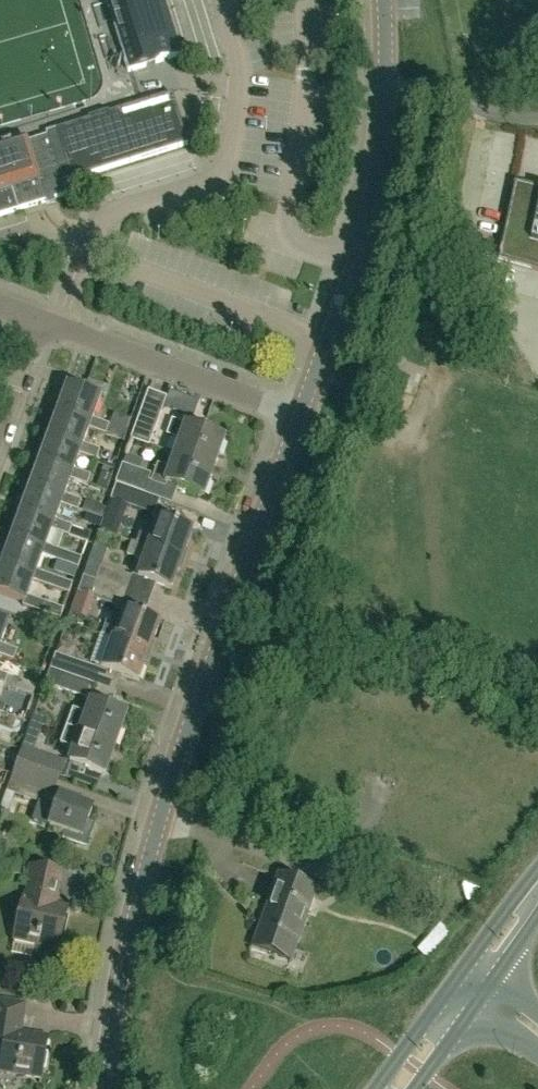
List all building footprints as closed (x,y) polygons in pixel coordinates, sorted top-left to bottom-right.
[(180,56),(178,50),(163,0),(106,0),(128,72),(180,56)] [(45,132),(48,139),(63,184),(107,171),(187,146),(183,132),(171,94),(45,132)] [(0,146),(0,192),(11,189),(17,210),(66,195),(63,184),(48,139),(29,146),(26,138),(0,146)] [(503,234),(519,238),(519,241),(514,262),(537,266),(537,186),(517,181),(515,181),(503,234)] [(17,210),(11,189),(0,192),(0,216),(17,210)] [(90,423),(89,426),(106,433),(109,424),(93,418),(100,398),(69,386),(59,412),(90,423)] [(149,446),(167,397),(148,389),(130,439),(149,446)] [(164,406),(173,409),(178,395),(169,392),(164,406)] [(90,423),(59,412),(50,437),(81,449),(79,452),(97,458),(100,449),(83,443),(89,426),(90,423)] [(175,455),(212,469),(223,440),(185,426),(186,423),(172,419),(167,434),(180,440),(175,455)] [(74,468),(79,452),(81,449),(50,437),(40,463),(71,474),(70,477),(87,484),(91,474),(74,468)] [(113,447),(107,465),(118,469),(124,451),(113,447)] [(202,497),(212,469),(175,455),(170,468),(157,463),(151,482),(166,487),(167,484),(202,497)] [(64,493),(70,477),(71,474),(40,463),(31,488),(62,500),(61,503),(78,509),(82,500),(64,493)] [(127,465),(122,463),(116,482),(144,493),(151,473),(127,465)] [(160,499),(144,493),(116,482),(110,499),(155,515),(160,499)] [(55,519),(61,503),(62,500),(31,488),(22,514),(52,525),(51,528),(69,535),(72,525),(55,519)] [(85,503),(82,512),(103,519),(106,510),(85,503)] [(110,522),(149,531),(153,514),(114,505),(110,522)] [(45,544),(51,528),(52,525),(22,514),(12,539),(43,550),(42,553),(60,560),(63,551),(45,544)] [(192,531),(158,519),(152,535),(141,531),(136,543),(148,547),(148,548),(181,560),(192,531)] [(91,532),(72,525),(69,535),(88,542),(91,532)] [(36,570),(42,553),(43,550),(12,539),(3,565),(34,576),(32,579),(50,586),(53,576),(36,570)] [(170,590),(181,560),(148,548),(148,547),(136,543),(131,541),(126,555),(143,560),(137,578),(170,590)] [(63,551),(60,560),(59,561),(78,568),(82,557),(63,551)] [(127,592),(133,576),(88,560),(83,576),(95,580),(127,592)] [(32,579),(34,576),(3,565),(0,573),(0,592),(24,601),(23,604),(61,618),(64,609),(44,601),(27,595),(32,579)] [(53,576),(50,586),(50,587),(69,594),(73,583),(54,576),(53,576)] [(127,592),(95,580),(83,576),(78,590),(90,595),(122,607),(127,592)] [(115,640),(148,653),(158,624),(125,612),(119,629),(107,624),(102,636),(110,639),(114,640),(115,640)] [(148,653),(115,640),(110,639),(100,668),(138,682),(148,653)] [(13,660),(17,650),(0,644),(0,655),(13,660)] [(90,682),(95,667),(55,653),(50,668),(90,682)] [(85,697),(90,682),(50,668),(44,683),(85,697)] [(66,728),(115,746),(126,716),(91,703),(87,716),(72,711),(66,728)] [(45,721),(33,716),(30,726),(41,731),(45,721)] [(104,776),(115,746),(66,728),(60,745),(74,751),(70,763),(104,776)] [(66,762),(23,747),(17,762),(18,762),(60,777),(66,762)] [(56,776),(18,762),(17,762),(0,808),(9,811),(15,795),(38,802),(38,804),(55,810),(49,827),(64,832),(62,838),(85,846),(93,824),(87,822),(92,810),(53,796),(60,777),(56,776)] [(57,950),(67,908),(56,905),(63,873),(31,866),(14,940),(57,950)] [(290,962),(316,890),(278,877),(252,948),(290,962)] [(439,946),(429,938),(418,950),(428,959),(439,946)] [(3,1043),(0,1063),(0,1071),(41,1078),(48,1039),(18,1034),(23,1006),(0,1002),(0,1042),(3,1043)] [(33,1014),(30,1026),(49,1032),(53,1021),(33,1014)]
